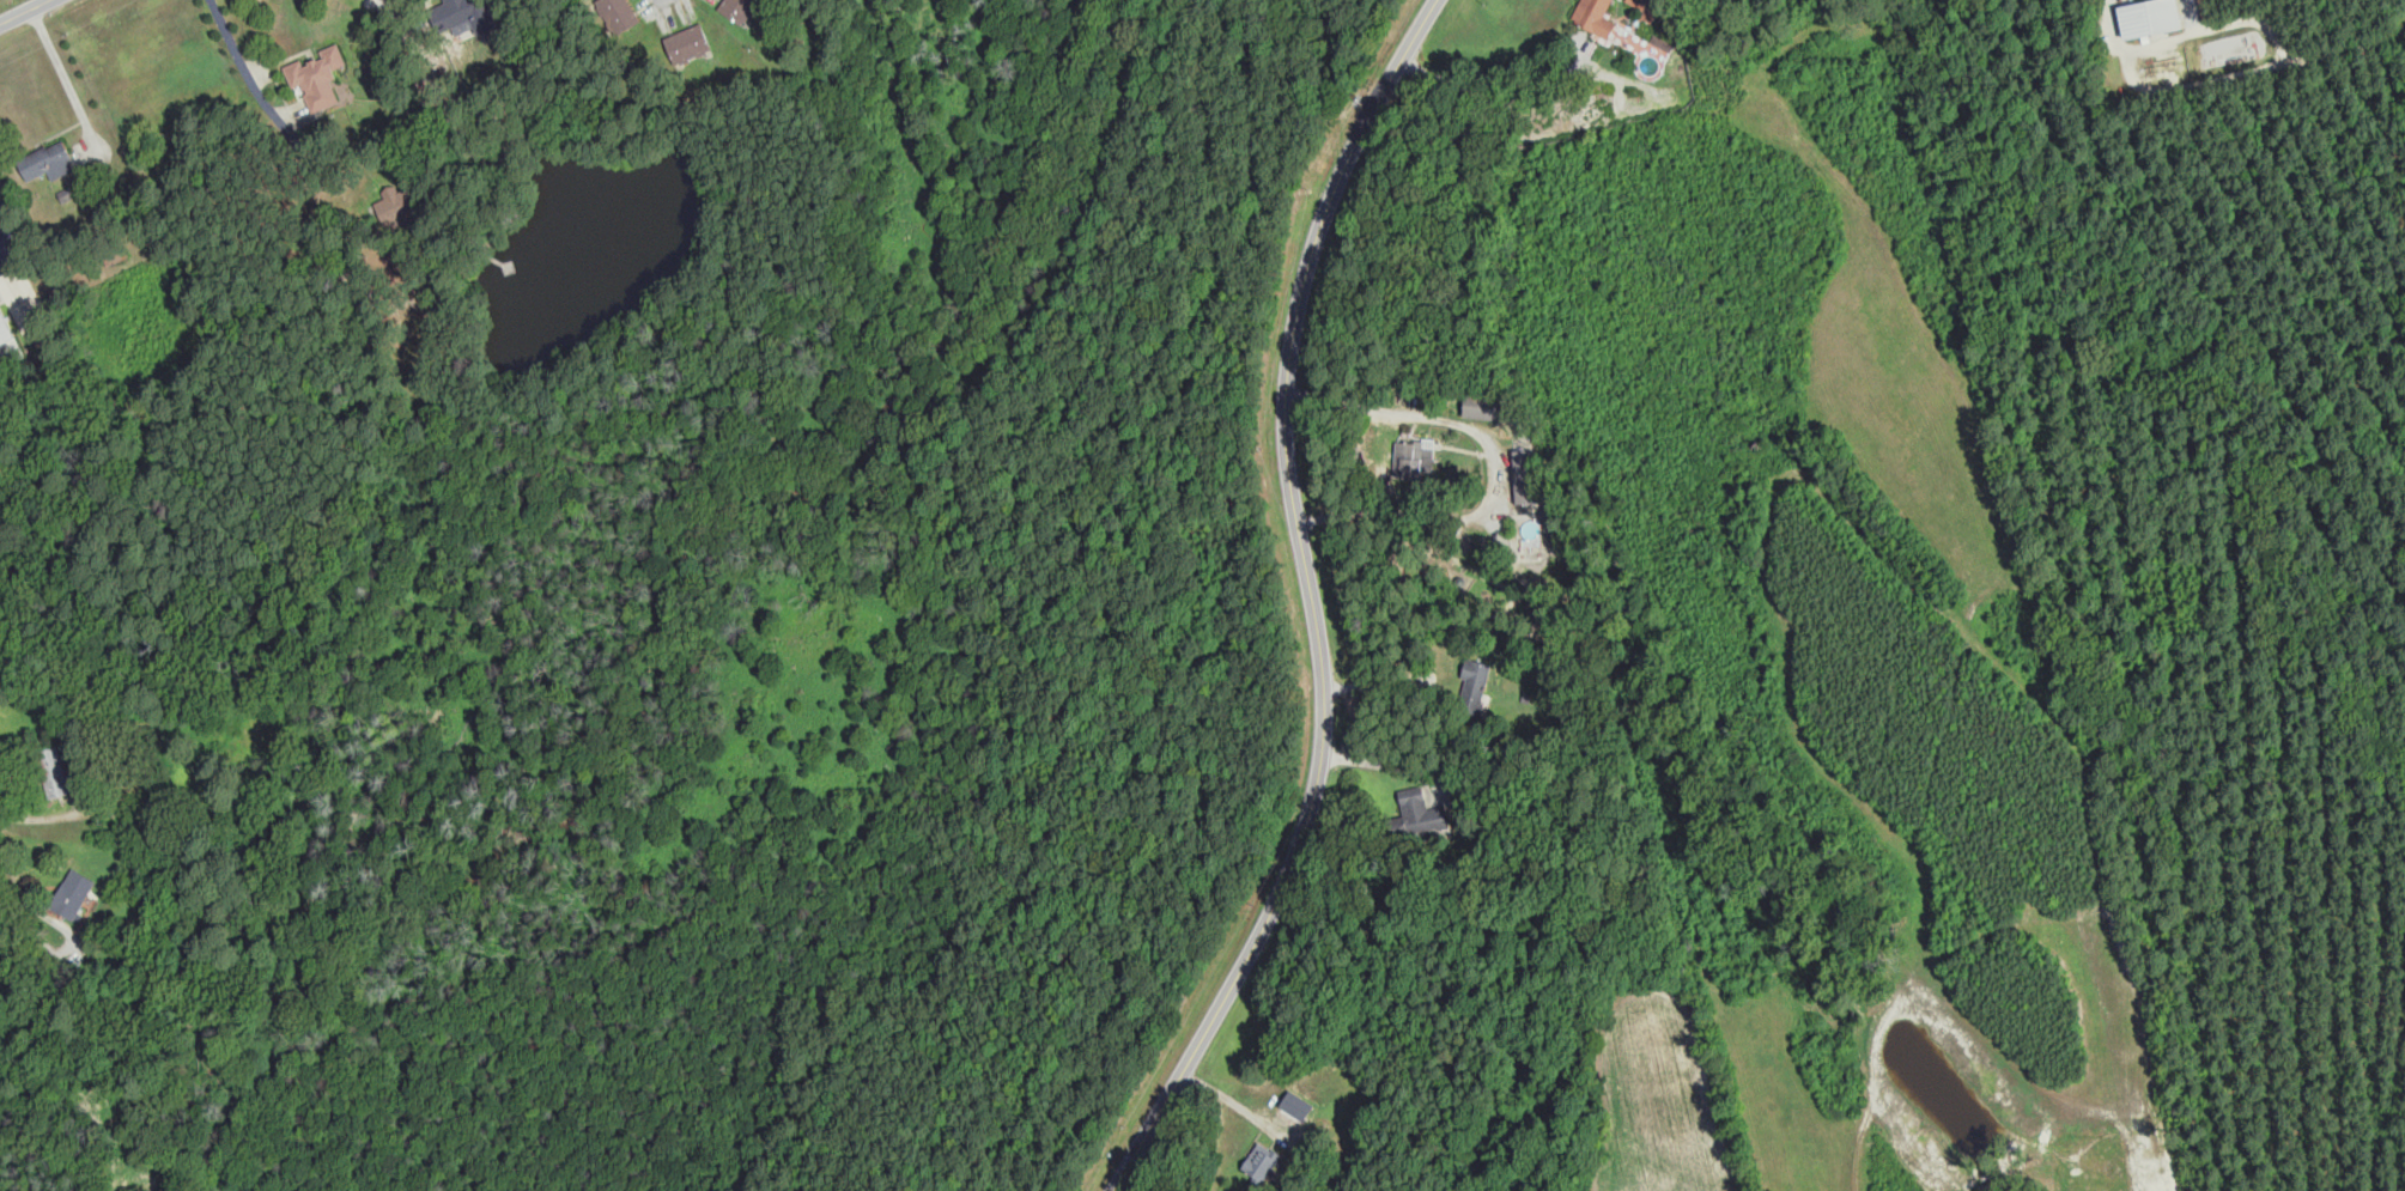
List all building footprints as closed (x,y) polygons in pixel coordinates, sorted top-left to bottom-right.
[(487,0),(438,0),(431,2),(439,29),(491,14),(487,0)] [(628,0),(598,0),(595,2),(615,36),(641,20),(628,0)] [(744,27),(763,0),(724,0),(718,9),(744,27)] [(1637,52),(1644,37),(1635,33),(1642,19),(1653,25),(1660,11),(1666,14),(1673,0),(1582,0),(1572,19),(1637,52)] [(2126,38),(2185,29),(2180,0),(2147,0),(2121,4),(2126,38)] [(673,65),(712,55),(704,25),(665,35),(673,65)] [(286,65),(306,116),(343,102),(330,71),(346,65),(338,45),(286,65)] [(52,180),(77,169),(63,138),(18,159),(28,181),(49,172),(52,180)] [(25,360),(0,304),(0,371),(25,360)] [(1464,418),(1503,421),(1506,397),(1467,393),(1464,418)] [(1436,440),(1396,439),(1395,476),(1435,477),(1436,440)] [(1538,504),(1538,450),(1516,450),(1516,504),(1538,504)] [(1544,517),(1517,517),(1517,545),(1544,545),(1544,517)] [(1460,704),(1484,708),(1492,663),(1468,659),(1460,704)] [(37,752),(59,746),(72,794),(50,800),(37,752)] [(67,776),(83,771),(86,785),(71,790),(67,776)] [(1400,790),(1409,840),(1452,832),(1447,806),(1427,809),(1423,786),(1400,790)] [(74,869),(98,882),(75,922),(51,907),(74,869)] [(1272,1187),(1283,1161),(1255,1148),(1243,1174),(1272,1187)]
